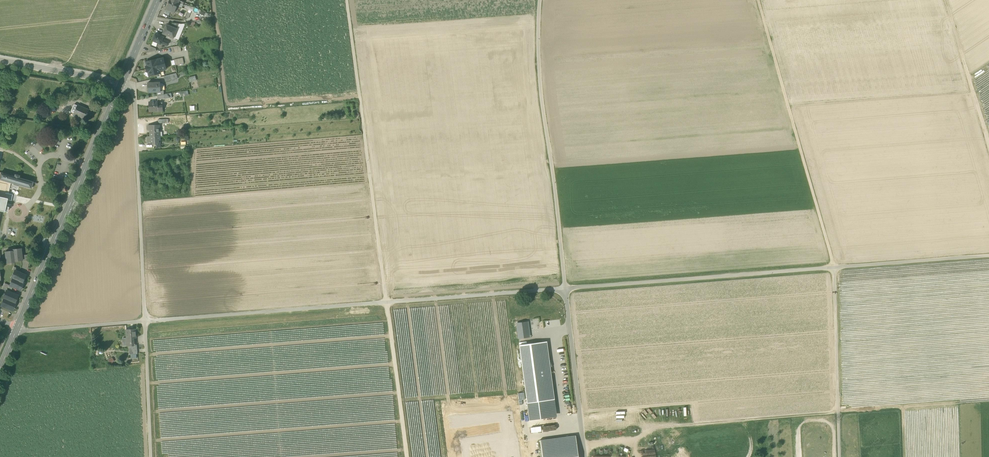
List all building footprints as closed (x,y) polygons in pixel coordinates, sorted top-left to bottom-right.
[(174,13),(177,6),(169,2),(165,10),(170,12),(174,13)] [(163,34),(173,38),(177,29),(171,26),(167,25),(163,34)] [(177,29),(173,38),(178,40),(183,28),(177,29)] [(165,40),(163,39),(164,37),(162,36),(155,33),(152,41),(153,41),(158,43),(160,44),(161,43),(164,44),(165,40)] [(149,76),(155,75),(155,74),(160,73),(160,71),(166,69),(163,58),(157,60),(157,59),(151,61),(151,60),(146,62),(147,66),(146,66),(147,72),(148,71),(149,76)] [(161,92),(161,90),(160,83),(160,82),(148,83),(148,92),(157,92),(161,92)] [(149,111),(158,111),(158,106),(158,102),(158,101),(150,102),(150,106),(149,106),(149,111)] [(74,114),(85,119),(89,110),(78,105),(74,114)] [(150,130),(151,137),(159,136),(159,131),(159,125),(148,125),(148,130),(150,130)] [(160,136),(159,136),(151,137),(147,137),(148,143),(153,143),(153,142),(154,142),(154,143),(154,144),(157,144),(157,143),(158,143),(158,140),(160,140),(160,136)] [(0,173),(0,180),(10,183),(30,188),(31,187),(33,188),(34,184),(32,183),(32,182),(18,178),(19,176),(15,174),(14,177),(0,173)] [(6,200),(10,200),(11,195),(8,195),(8,193),(10,183),(0,180),(0,197),(7,198),(6,200)] [(13,249),(13,251),(14,258),(17,257),(17,261),(22,260),(21,255),(21,248),(13,249)] [(14,259),(14,258),(13,251),(5,251),(6,263),(11,263),(10,259),(14,259)] [(25,260),(30,263),(32,257),(27,255),(21,255),(22,260),(25,260)] [(13,278),(14,279),(23,282),(26,275),(19,272),(15,270),(14,270),(13,275),(15,275),(13,278)] [(24,283),(23,282),(14,279),(13,282),(11,281),(9,285),(13,287),(21,290),(24,283)] [(5,299),(6,299),(14,303),(17,295),(10,292),(6,290),(6,291),(4,295),(6,296),(5,299)] [(15,303),(14,303),(6,299),(4,302),(2,301),(1,305),(12,310),(15,303)] [(526,326),(526,322),(517,323),(519,338),(528,337),(527,336),(526,326)] [(533,325),(526,326),(527,336),(534,335),(533,325)] [(126,338),(126,346),(133,345),(133,338),(136,338),(135,329),(126,330),(127,338),(126,338)] [(547,341),(541,342),(549,400),(555,399),(547,341)] [(520,345),(527,403),(531,403),(549,400),(541,342),(524,344),(520,345)] [(129,346),(130,355),(131,355),(136,355),(138,354),(137,346),(129,346)] [(527,403),(529,420),(551,417),(549,400),(531,403),(527,403)] [(542,456),(579,456),(577,447),(576,435),(540,440),(541,452),(542,456)] [(540,440),(527,441),(529,456),(542,456),(541,452),(540,440)] [(512,443),(466,449),(467,456),(514,456),(512,443)]
